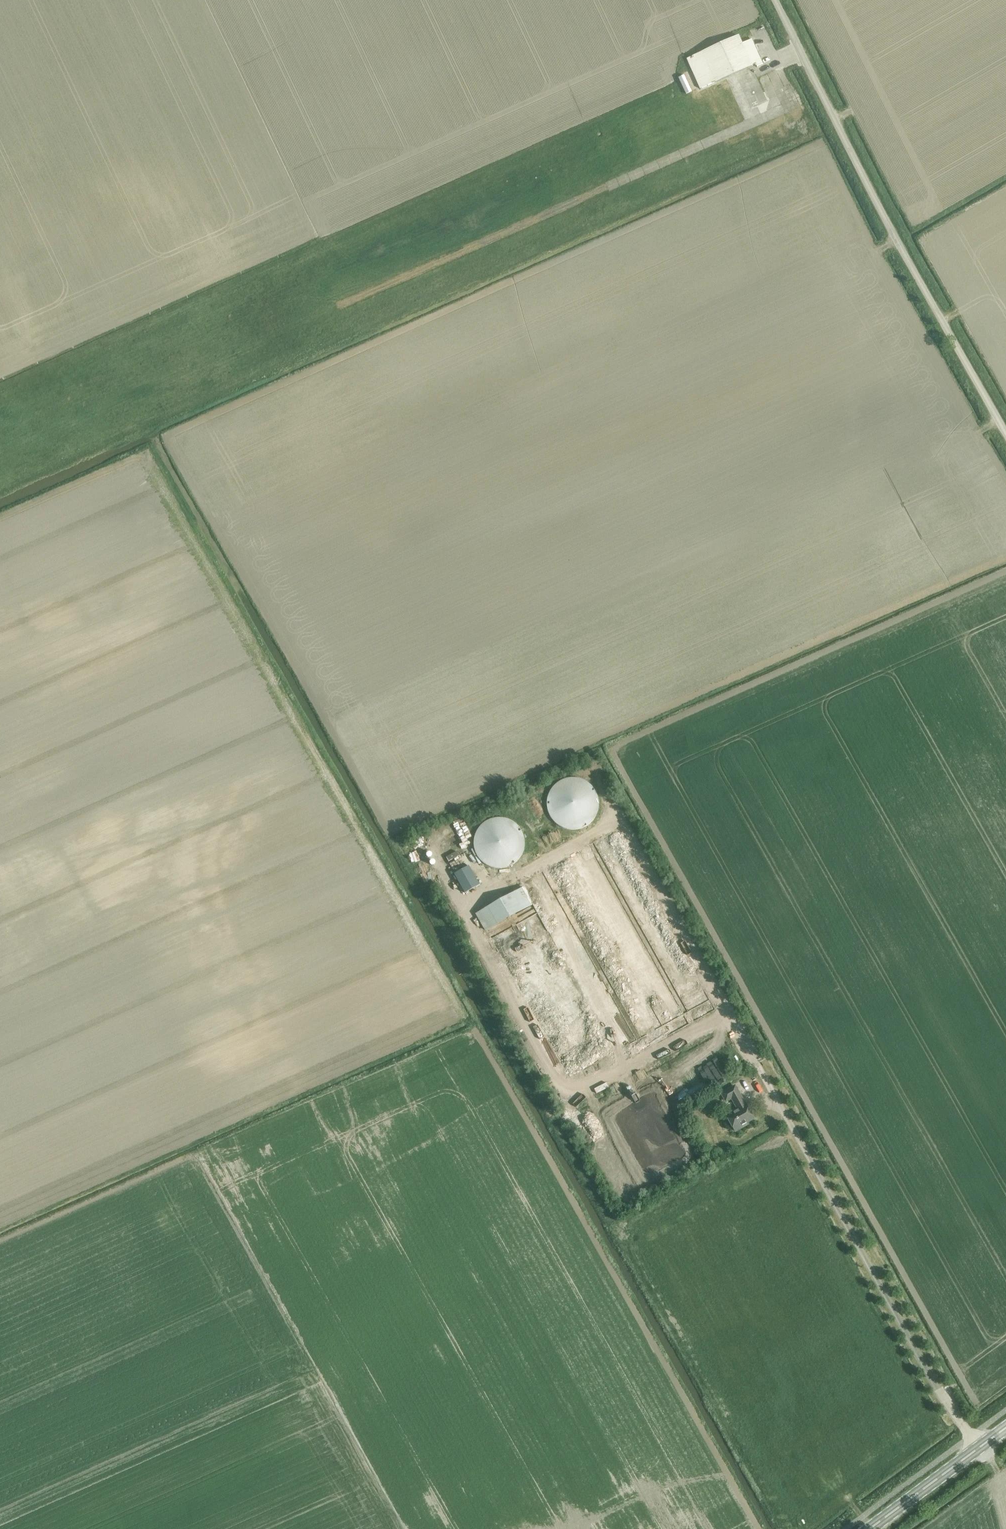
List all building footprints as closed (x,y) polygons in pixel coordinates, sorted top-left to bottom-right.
[(751,40),(742,44),(738,36),(686,59),(699,89),(755,64),(756,67),(762,65),(751,40)] [(550,813),(551,815),(552,818),(553,819),(554,821),(555,823),(556,825),(558,826),(560,828),(562,829),(564,830),(566,831),(568,831),(570,832),(572,832),(574,832),(576,832),(579,832),(581,832),(583,831),(585,830),(587,829),(589,828),(590,826),(592,825),(594,823),(595,822),(596,820),(597,818),(598,816),(599,814),(599,811),(599,809),(599,807),(599,806),(599,805),(599,803),(599,802),(598,801),(598,798),(597,798),(597,796),(596,794),(595,793),(593,791),(592,790),(592,789),(590,788),(589,787),(588,786),(587,785),(586,785),(585,784),(583,783),(581,783),(578,782),(576,782),(574,782),(572,782),(570,782),(568,783),(566,783),(564,784),(562,785),(560,786),(558,788),(556,789),(555,791),(554,793),(553,794),(552,796),(551,798),(550,800),(550,803),(549,805),(549,807),(549,809),(550,811),(550,813)] [(522,857),(523,855),(523,854),(524,853),(524,851),(525,850),(525,849),(525,847),(525,846),(525,844),(525,843),(525,841),(525,839),(525,838),(524,837),(524,836),(523,834),(523,833),(522,832),(522,831),(521,830),(520,829),(520,828),(519,827),(517,825),(515,823),(513,822),(512,821),(509,820),(507,819),(505,819),(503,819),(502,818),(499,818),(496,818),(494,819),(493,819),(491,820),(489,821),(487,822),(486,823),(484,824),(483,825),(481,826),(481,827),(480,828),(479,829),(478,830),(477,833),(476,833),(476,835),(476,836),(475,837),(475,839),(474,841),(474,843),(474,845),(474,846),(475,848),(475,850),(475,851),(476,853),(476,854),(477,856),(478,858),(480,860),(481,861),(482,863),(485,864),(486,865),(488,867),(491,868),(492,868),(495,869),(497,869),(499,869),(501,869),(504,869),(506,868),(508,868),(510,867),(513,866),(514,865),(516,863),(518,862),(519,861),(520,859),(521,858),(522,857)] [(693,954),(686,958),(615,830),(520,883),(523,888),(477,914),(569,1078),(710,1000),(692,968),(699,964),(693,954)] [(448,862),(465,893),(479,886),(461,854),(448,862)] [(750,1104),(748,1105),(736,1084),(721,1092),(727,1102),(732,1098),(738,1108),(726,1115),(736,1132),(750,1123),(749,1121),(757,1117),(750,1104)]
